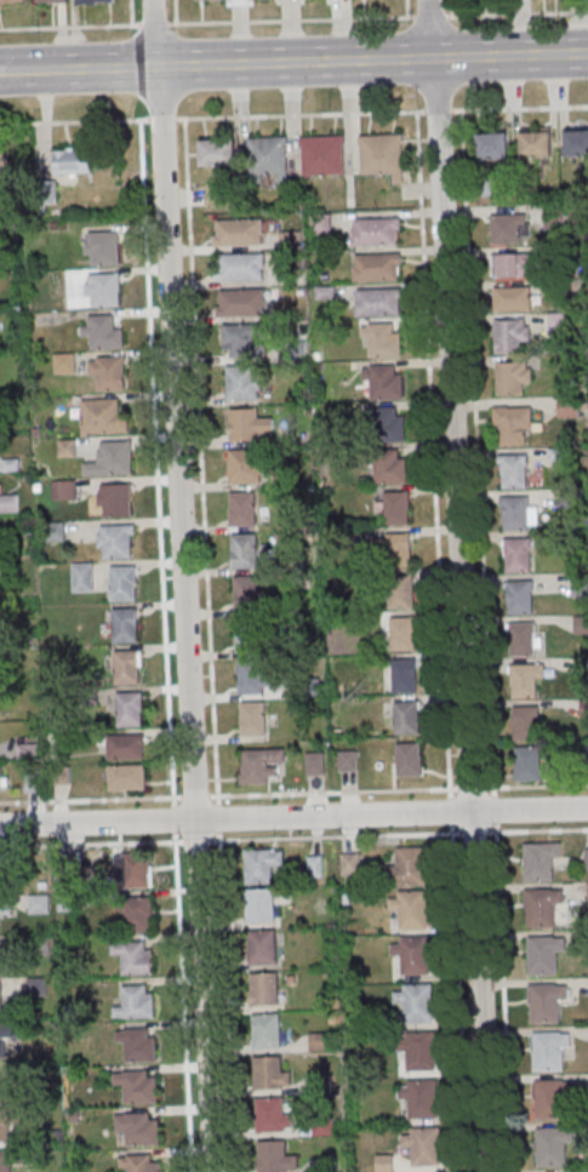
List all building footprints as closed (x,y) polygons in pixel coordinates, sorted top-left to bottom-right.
[(566,155),(587,155),(587,130),(566,130),(566,155)] [(553,158),(553,131),(521,131),(521,158),(553,158)] [(478,159),(509,159),(509,133),(478,133),(478,159)] [(404,182),(404,135),(361,135),(361,173),(394,173),(394,182),(404,182)] [(249,138),(249,181),(288,181),(288,138),(249,138)] [(345,138),(303,138),(303,176),(345,176),(345,138)] [(201,139),(201,164),(236,164),(236,139),(201,139)] [(54,175),(91,175),(91,149),(54,149),(54,175)] [(543,207),(564,206),(564,227),(543,227),(543,207)] [(312,235),(331,234),(331,216),(311,217),(312,235)] [(492,245),(526,245),(526,216),(492,216),(492,245)] [(259,246),(212,247),(212,236),(217,236),(216,222),(261,219),(262,235),(259,235),(259,246)] [(352,221),(399,219),(400,230),(395,230),(395,246),(350,247),(350,231),(353,231),(352,221)] [(120,264),(120,231),(87,231),(87,264),(120,264)] [(262,280),(215,281),(215,270),(218,270),(218,256),(263,255),(263,269),(262,269),(262,280)] [(354,256),(401,255),(401,265),(396,267),(398,281),(353,282),(352,267),(354,267),(354,256)] [(496,280),(534,280),(534,255),(496,255),(496,280)] [(121,306),(121,273),(86,273),(86,296),(90,296),(90,306),(121,306)] [(494,288),(494,312),(532,312),(532,288),(494,288)] [(263,316),(216,318),(216,307),(219,307),(219,292),(264,290),(264,305),(263,305),(263,316)] [(355,291),(403,290),(403,301),(399,301),(399,316),(354,318),(354,302),(355,302),(355,291)] [(547,314),(566,314),(567,333),(547,333),(547,314)] [(124,348),(124,325),(114,325),(114,315),(84,315),(84,339),(90,339),(90,348),(124,348)] [(529,320),(495,320),(495,353),(529,353),(529,320)] [(222,326),(266,325),(266,338),(253,338),(253,345),(266,345),(266,355),(253,356),(253,359),(230,359),(230,350),(223,350),(222,326)] [(367,325),(392,325),(392,333),(399,333),(400,359),(369,359),(367,325)] [(75,373),(75,353),(55,353),(55,373),(75,373)] [(125,357),(90,357),(90,380),(99,380),(99,390),(125,390),(125,357)] [(529,364),(496,364),(496,395),(529,395),(529,364)] [(226,366),(259,366),(261,391),(257,391),(257,401),(226,401),(226,366)] [(370,367),(393,366),(394,376),(401,376),(401,400),(371,401),(370,367)] [(82,433),(129,432),(129,409),(120,409),(119,398),(80,399),(82,433)] [(558,398),(578,398),(578,417),(558,418),(558,398)] [(229,410),(257,408),(257,419),(272,419),(272,434),(259,434),(259,442),(230,444),(229,410)] [(371,408),(395,408),(395,418),(403,417),(404,442),(372,442),(371,408)] [(497,410),(497,447),(530,447),(530,410),(497,410)] [(59,457),(76,457),(76,440),(59,440),(59,457)] [(84,462),(84,475),(132,475),(132,442),(99,442),(99,462),(84,462)] [(228,452),(252,451),(253,485),(229,485),(228,452)] [(373,451),(398,451),(399,485),(375,485),(373,451)] [(503,456),(503,488),(528,488),(528,456),(503,456)] [(76,499),(76,481),(53,481),(53,499),(76,499)] [(132,484),(99,484),(99,495),(91,495),(91,515),(132,515),(132,484)] [(559,488),(580,488),(581,508),(560,509),(559,488)] [(383,493),(407,492),(409,526),(384,526),(383,493)] [(230,493),(253,493),(255,526),(230,527),(230,493)] [(16,513),(16,497),(0,497),(0,513),(16,513)] [(530,497),(503,497),(503,531),(530,531),(530,497)] [(135,525),(99,525),(99,558),(135,558),(135,525)] [(386,534),(409,533),(410,567),(387,568),(386,534)] [(232,534),(255,534),(256,568),(233,568),(232,534)] [(532,539),(506,539),(506,573),(532,573),(532,539)] [(73,563),(73,592),(93,592),(93,563),(73,563)] [(137,566),(111,566),(111,601),(137,601),(137,566)] [(233,577),(257,576),(258,610),(234,611),(233,577)] [(388,577),(411,576),(412,610),(389,611),(388,577)] [(571,576),(587,576),(587,595),(572,595),(571,576)] [(507,615),(534,615),(534,581),(507,581),(507,615)] [(138,642),(138,608),(115,608),(115,642),(138,642)] [(573,616),(587,616),(587,635),(573,635),(573,616)] [(235,618),(258,618),(259,652),(235,652),(235,618)] [(389,618),(412,618),(413,652),(390,652),(389,618)] [(536,658),(536,623),(509,623),(509,658),(536,658)] [(115,651),(115,684),(141,684),(141,651),(115,651)] [(573,657),(587,657),(587,677),(575,678),(573,657)] [(390,659),(415,659),(416,693),(392,693),(390,659)] [(236,662),(261,661),(262,694),(238,696),(236,662)] [(544,665),(510,665),(510,700),(538,700),(538,678),(544,678),(544,665)] [(143,692),(118,692),(118,726),(143,726),(143,692)] [(578,699),(587,699),(587,719),(578,719),(578,699)] [(393,703),(417,702),(418,736),(394,737),(393,703)] [(240,703),(263,703),(264,737),(241,737),(240,703)] [(513,707),(513,741),(540,741),(540,707),(513,707)] [(108,759),(144,759),(144,734),(108,734),(108,759)] [(395,745),(419,744),(421,778),(396,779),(395,745)] [(515,746),(515,780),(542,780),(542,746),(515,746)] [(242,753),(284,750),(284,764),(266,765),(266,770),(275,768),(275,778),(267,778),(267,785),(244,785),(242,753)] [(325,752),(307,752),(307,775),(325,775),(325,752)] [(110,790),(146,790),(146,765),(110,765),(110,790)] [(549,841),(520,842),(521,881),(550,880),(549,857),(558,857),(558,842),(549,842),(549,841)] [(393,846),(422,845),(423,885),(383,886),(382,864),(394,864),(393,846)] [(242,848),(268,847),(269,881),(244,882),(242,848)] [(121,887),(153,887),(153,853),(121,853),(121,887)] [(360,873),(360,855),(344,855),(344,873),(360,873)] [(244,887),(270,886),(272,920),(245,921),(244,887)] [(552,886),(523,887),(524,926),(552,925),(552,902),(560,902),(559,887),(552,888),(552,886)] [(395,890),(424,888),(426,928),(396,928),(396,909),(387,909),(387,898),(395,897),(395,890)] [(30,913),(49,913),(49,896),(30,896),(30,913)] [(153,931),(153,897),(125,897),(125,931),(153,931)] [(11,914),(11,902),(0,902),(0,914),(11,914)] [(246,930),(273,928),(274,962),(247,964),(246,930)] [(398,936),(427,934),(428,973),(399,974),(398,954),(388,954),(388,943),(398,943),(398,936)] [(554,934),(525,936),(526,974),(555,973),(554,950),(563,950),(563,936),(554,937),(554,934)] [(119,944),(143,943),(143,951),(150,951),(152,976),(120,977),(119,944)] [(249,972),(274,971),(275,1004),(250,1005),(249,972)] [(400,983),(429,983),(430,1022),(401,1022),(401,1002),(390,1002),(390,991),(400,991),(400,983)] [(556,983),(527,984),(529,1023),(556,1022),(556,997),(565,997),(564,984),(556,984),(556,983)] [(121,987),(145,985),(145,995),(153,995),(154,1019),(122,1021),(121,987)] [(250,1013),(276,1013),(278,1046),(251,1047),(250,1013)] [(0,1026),(0,1060),(6,1060),(5,1039),(15,1039),(15,1026),(0,1026)] [(121,1029),(145,1028),(145,1036),(153,1036),(154,1060),(122,1062),(121,1029)] [(403,1031),(432,1030),(433,1069),(404,1070),(404,1050),(394,1051),(393,1039),(403,1039),(403,1031)] [(559,1030),(530,1031),(531,1070),(560,1069),(559,1046),(567,1045),(567,1031),(559,1031),(559,1030)] [(252,1056),(279,1054),(280,1088),(253,1090),(252,1056)] [(121,1069),(145,1068),(145,1077),(153,1077),(154,1100),(122,1103),(121,1069)] [(405,1079),(434,1077),(435,1116),(406,1117),(406,1097),(396,1098),(395,1087),(405,1086),(405,1079)] [(561,1079),(532,1080),(533,1119),(561,1117),(561,1093),(570,1093),(570,1080),(561,1080),(561,1079)] [(255,1098),(280,1097),(281,1130),(256,1131),(255,1098)] [(122,1111),(147,1110),(148,1120),(154,1120),(155,1144),(125,1145),(122,1111)] [(11,1143),(11,1111),(0,1111),(0,1143),(11,1143)] [(407,1127),(438,1126),(439,1165),(410,1166),(409,1145),(399,1147),(399,1136),(409,1134),(407,1127)] [(564,1126),(535,1127),(536,1166),(564,1165),(564,1142),(571,1140),(571,1127),(564,1127),(564,1126)] [(282,1139),(284,1171),(257,1171),(256,1140),(282,1139)] [(13,1150),(0,1150),(0,1171),(13,1171),(13,1150)] [(156,1162),(157,1171),(126,1171),(125,1154),(149,1153),(150,1162),(156,1162)]
